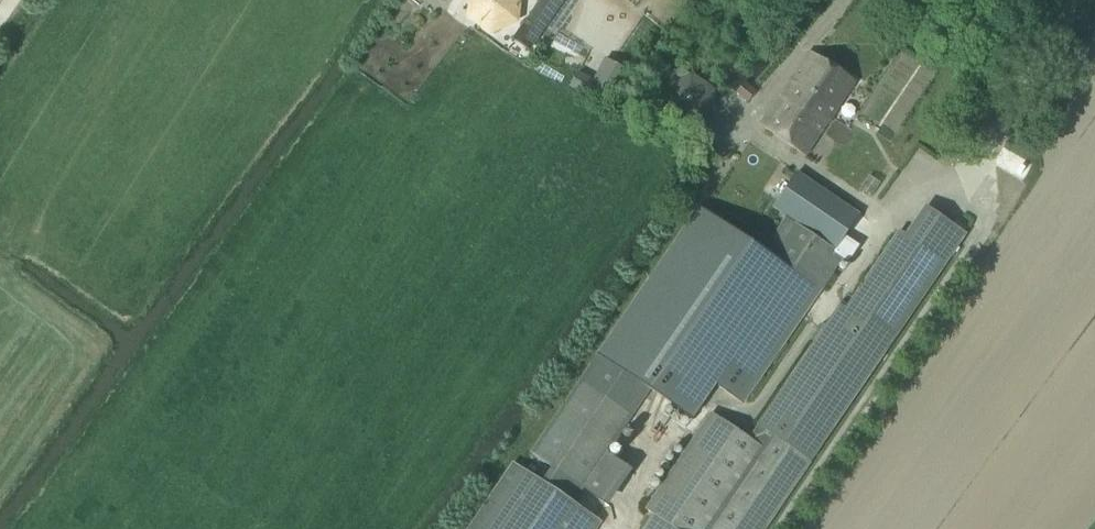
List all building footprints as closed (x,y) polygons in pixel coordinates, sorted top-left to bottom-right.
[(522,0),(469,0),(467,17),(492,35),(519,23),(522,0)] [(562,0),(541,0),(524,25),(539,35),(562,0)] [(805,156),(855,82),(810,52),(760,126),(805,156)] [(748,103),(756,93),(743,84),(736,94),(748,103)] [(787,218),(762,253),(700,341),(685,364),(743,404),(844,257),(849,261),(860,247),(845,236),(859,216),(798,173),(773,209),(787,218)] [(700,341),(762,253),(698,209),(530,454),(551,468),(582,489),(688,333),(700,341)] [(945,264),(898,232),(845,310),(839,306),(748,439),(712,414),(646,511),(654,516),(645,528),(764,528),(945,264)] [(582,489),(551,468),(541,482),(513,463),(468,528),(596,528),(600,522),(572,503),(582,489)]
